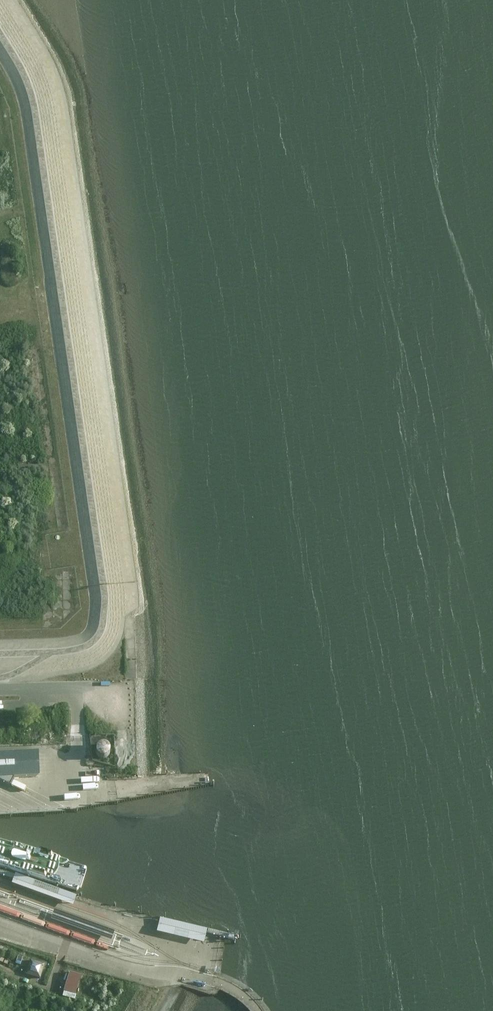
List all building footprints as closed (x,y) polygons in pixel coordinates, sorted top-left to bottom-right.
[(0,783),(2,783),(11,788),(15,782),(45,781),(43,752),(0,755),(0,784),(0,783)] [(16,873),(12,883),(74,905),(78,895),(16,873)] [(53,911),(50,920),(111,942),(115,933),(53,911)] [(161,917),(158,932),(210,943),(213,928),(161,917)] [(45,964),(30,959),(26,974),(41,979),(45,964)] [(82,975),(69,971),(63,990),(65,991),(77,994),(82,975)] [(77,994),(65,991),(63,998),(77,1002),(79,995),(77,994)]
